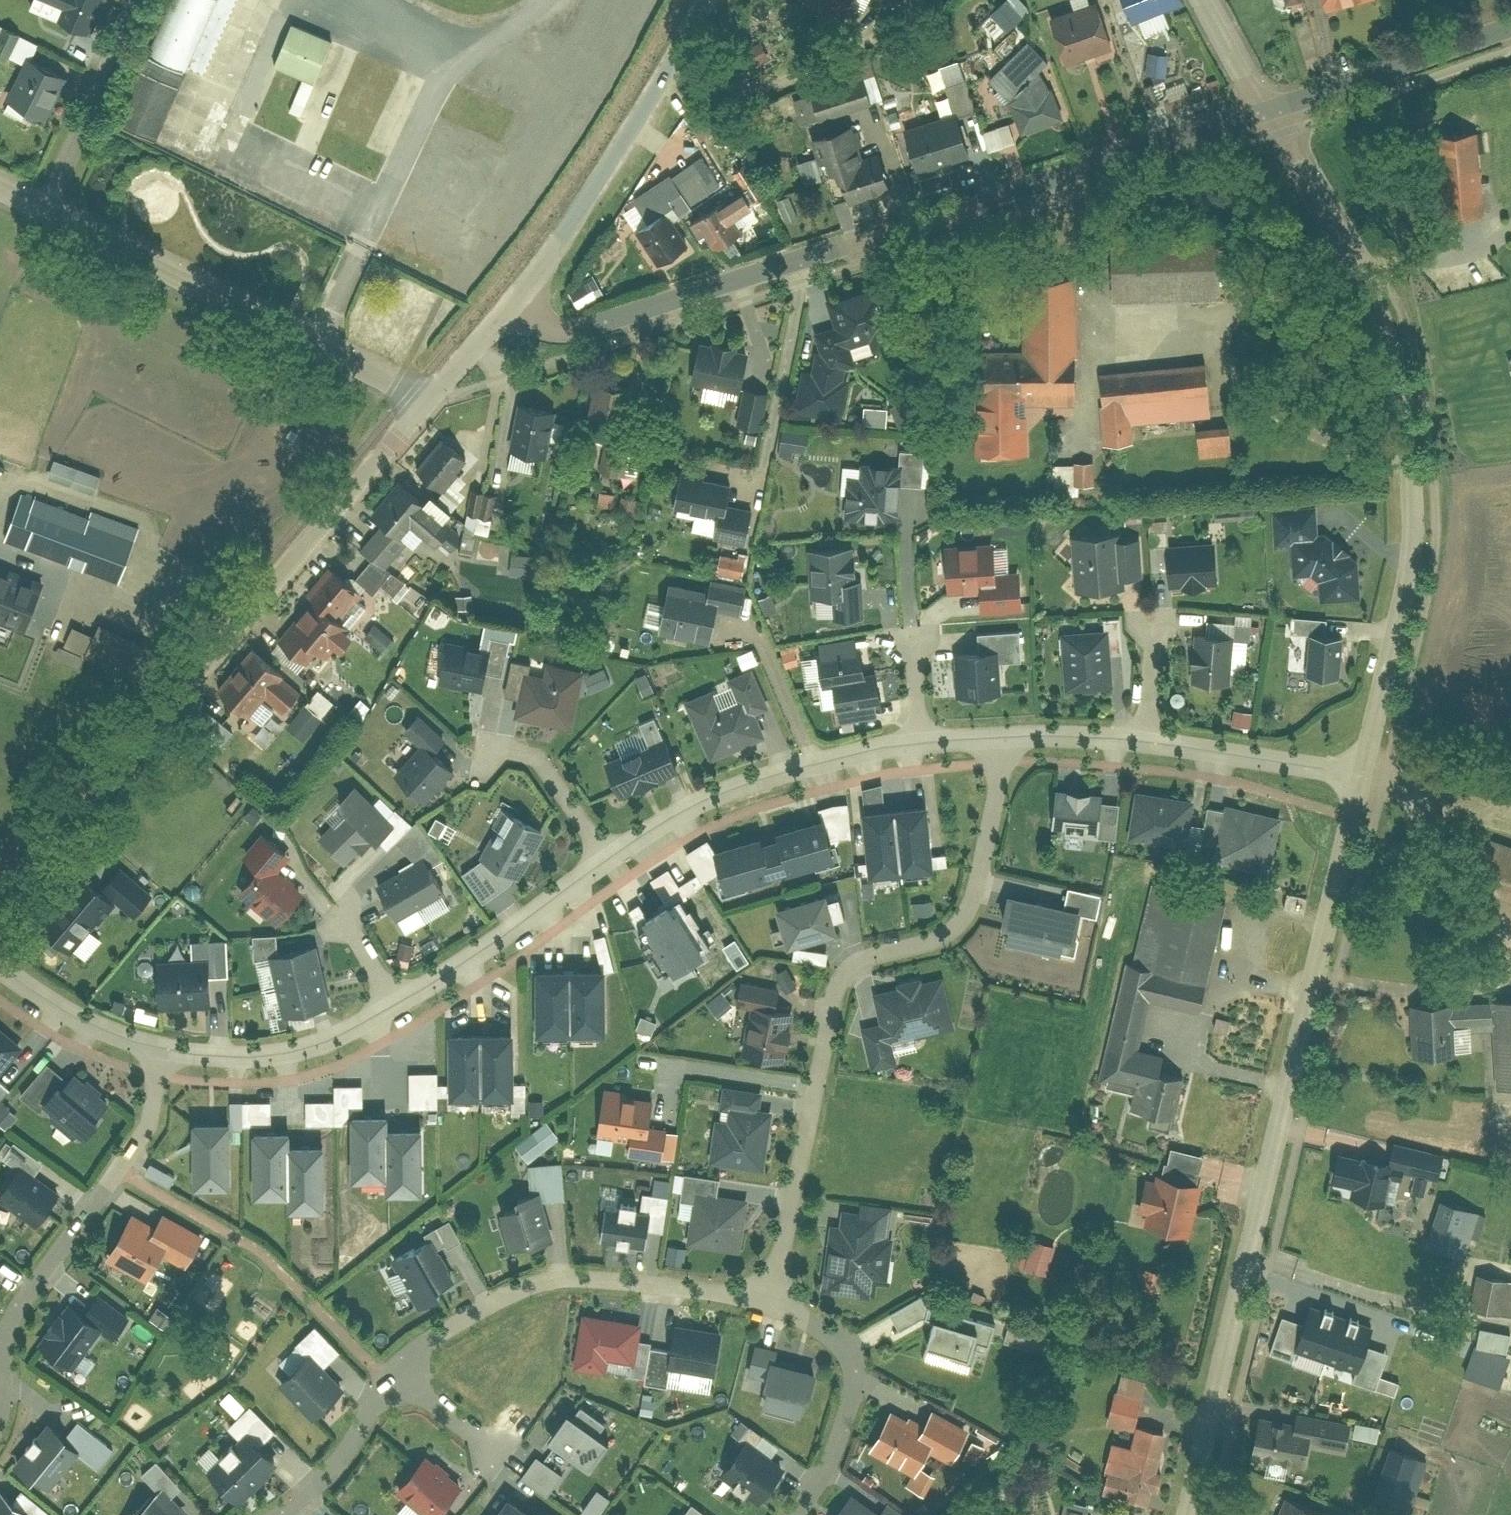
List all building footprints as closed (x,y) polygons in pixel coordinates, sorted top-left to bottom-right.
[(34,12),(60,22),(57,31),(90,43),(106,0),(38,0),(34,12)] [(194,64),(224,0),(187,0),(163,50),(194,64)] [(849,0),(812,0),(842,15),(849,0)] [(1024,0),(1003,0),(992,10),(1008,27),(1030,7),(1024,0)] [(1131,18),(1141,15),(1147,31),(1171,22),(1163,4),(1173,0),(1124,0),(1131,18)] [(1053,15),(1066,59),(1114,45),(1101,1),(1053,15)] [(295,24),(277,66),(318,83),(336,41),(295,24)] [(1048,55),(1028,37),(991,76),(1009,96),(1021,128),(1063,114),(1054,81),(1047,82),(1039,66),(1048,55)] [(47,129),(68,79),(71,71),(39,57),(43,48),(19,38),(10,62),(24,67),(5,112),(47,129)] [(962,57),(941,64),(957,109),(977,103),(962,57)] [(818,89),(828,115),(874,98),(864,72),(818,89)] [(901,132),(916,176),(974,156),(958,112),(901,132)] [(842,121),(811,131),(835,204),(891,186),(877,144),(852,152),(842,121)] [(1008,121),(983,129),(990,148),(1014,139),(1008,121)] [(1426,220),(1476,216),(1469,133),(1419,138),(1426,220)] [(693,134),(680,142),(691,160),(634,195),(641,206),(630,213),(637,224),(665,207),(671,217),(724,184),(693,134)] [(743,186),(690,216),(700,233),(706,230),(714,246),(743,229),(734,214),(755,202),(753,198),(767,190),(750,160),(733,169),(743,186)] [(665,207),(637,224),(661,261),(689,243),(671,217),(665,207)] [(1115,234),(1118,297),(1225,293),(1223,229),(1115,234)] [(1075,410),(1073,277),(1017,278),(1018,350),(970,350),(972,456),(1026,455),(1025,411),(1075,410)] [(878,278),(828,296),(837,321),(846,346),(870,337),(873,344),(898,335),(878,278)] [(837,321),(815,328),(820,346),(831,360),(847,362),(851,361),(846,346),(837,321)] [(697,342),(691,387),(739,394),(746,349),(697,342)] [(820,346),(816,346),(813,367),(803,364),(797,406),(843,411),(849,377),(844,375),(847,362),(831,360),(820,346)] [(1200,370),(1094,378),(1099,447),(1129,445),(1127,423),(1203,417),(1200,370)] [(767,386),(746,383),(741,421),(762,424),(767,386)] [(635,391),(600,386),(595,422),(629,427),(635,391)] [(909,395),(893,402),(902,423),(918,416),(909,395)] [(521,401),(514,444),(545,449),(552,406),(521,401)] [(1230,424),(1198,427),(1201,456),(1232,453),(1230,424)] [(450,443),(425,470),(444,487),(469,460),(450,443)] [(625,445),(608,443),(603,471),(620,474),(625,445)] [(847,515),(898,517),(900,480),(925,481),(926,446),(903,444),(902,458),(862,456),(862,471),(850,471),(847,515)] [(1093,460),(1058,460),(1058,479),(1093,479),(1093,460)] [(678,470),(671,510),(712,518),(708,539),(735,544),(742,508),(724,505),(729,479),(678,470)] [(378,559),(365,574),(390,596),(404,580),(392,569),(417,541),(410,536),(421,529),(450,544),(464,517),(403,486),(377,515),(390,526),(369,550),(378,559)] [(497,491),(473,486),(465,526),(489,530),(497,491)] [(26,490),(7,540),(118,581),(137,531),(26,490)] [(640,499),(623,497),(621,515),(638,517),(640,499)] [(1318,499),(1273,504),(1275,540),(1291,538),(1294,574),(1312,572),(1320,577),(1322,597),(1362,594),(1360,549),(1331,529),(1319,529),(1318,499)] [(1169,515),(1151,515),(1153,564),(1170,563),(1170,581),(1220,579),(1218,538),(1170,540),(1169,515)] [(1080,586),(1124,583),(1124,573),(1143,571),(1140,533),(1117,535),(1116,528),(1076,531),(1080,586)] [(996,537),(946,540),(949,589),(982,587),(983,607),(1023,605),(1021,566),(997,568),(996,537)] [(834,613),(867,612),(866,572),(859,572),(858,542),(810,543),(811,591),(834,590),(834,613)] [(542,554),(516,549),(512,575),(538,579),(542,554)] [(26,623),(44,574),(0,558),(0,614),(26,623)] [(319,609),(291,638),(318,664),(355,625),(344,615),(364,594),(336,568),(307,598),(319,609)] [(672,578),(661,627),(713,638),(721,598),(743,603),(748,578),(714,571),(711,586),(672,578)] [(1198,627),(1193,678),(1229,682),(1234,631),(1251,632),(1262,633),(1264,612),(1237,610),(1236,618),(1208,616),(1207,628),(1198,627)] [(1329,614),(1293,612),(1292,629),(1312,630),(1309,674),(1341,676),(1344,629),(1328,629),(1329,614)] [(1066,629),(1069,686),(1113,684),(1111,650),(1123,649),(1121,613),(1104,614),(1105,627),(1066,629)] [(81,617),(70,645),(143,674),(155,646),(81,617)] [(373,620),(362,632),(382,650),(393,638),(373,620)] [(977,646),(956,647),(958,692),(1002,689),(1000,655),(1022,654),(1020,626),(976,628),(977,646)] [(447,636),(439,678),(483,686),(486,668),(503,671),(509,636),(492,633),(490,644),(447,636)] [(827,644),(820,644),(824,680),(836,679),(840,718),(867,715),(868,724),(881,722),(880,709),(885,709),(884,699),(900,698),(897,669),(869,672),(866,642),(858,643),(858,635),(827,638),(827,644)] [(258,650),(221,690),(250,716),(267,697),(283,711),(303,690),(258,650)] [(529,659),(512,656),(505,691),(520,694),(516,712),(573,723),(584,667),(561,662),(558,677),(527,671),(529,659)] [(711,754),(765,731),(755,708),(771,701),(753,663),(730,673),(739,694),(722,702),(715,686),(687,698),(711,754)] [(588,671),(594,686),(610,680),(603,665),(588,671)] [(318,687),(285,722),(304,739),(336,705),(318,687)] [(1253,709),(1233,706),(1231,723),(1250,724),(1253,709)] [(423,744),(399,771),(427,797),(456,765),(435,745),(446,734),(420,710),(404,727),(423,744)] [(219,750),(235,733),(212,711),(196,728),(219,750)] [(606,758),(621,793),(680,768),(656,713),(641,720),(649,739),(606,758)] [(335,819),(319,834),(348,865),(382,833),(390,842),(413,820),(397,804),(388,813),(358,781),(327,810),(335,819)] [(1106,787),(1056,783),(1053,823),(1099,826),(1098,834),(1119,836),(1122,798),(1105,797),(1106,787)] [(1197,795),(1138,788),(1132,836),(1186,843),(1201,843),(1206,820),(1194,818),(1197,795)] [(708,835),(690,847),(697,870),(704,881),(718,873),(723,893),(781,877),(780,869),(814,859),(816,865),(843,859),(836,836),(852,833),(848,799),(820,805),(822,813),(714,846),(708,835)] [(1272,869),(1283,811),(1226,800),(1225,806),(1209,803),(1206,820),(1201,843),(1234,849),(1232,862),(1272,869)] [(485,855),(521,873),(545,827),(505,806),(480,852),(485,855)] [(925,806),(865,813),(870,861),(872,873),(931,866),(930,855),(925,806)] [(241,886),(280,918),(305,889),(278,867),(292,850),(267,829),(247,853),(259,864),(241,886)] [(1485,830),(1468,881),(1510,895),(1510,838),(1485,830)] [(930,855),(931,866),(947,865),(946,853),(930,855)] [(464,868),(484,898),(521,873),(485,855),(464,868)] [(29,922),(73,955),(117,898),(135,912),(155,885),(122,859),(104,882),(76,861),(29,922)] [(856,874),(872,873),(870,861),(855,863),(856,874)] [(425,862),(382,886),(401,920),(444,895),(425,862)] [(664,895),(644,907),(639,899),(627,907),(639,926),(644,923),(649,931),(645,934),(654,948),(658,945),(671,966),(709,942),(695,920),(701,916),(692,900),(685,904),(680,896),(704,881),(697,870),(680,881),(670,865),(652,876),(664,895)] [(1066,899),(1011,889),(1005,916),(1012,917),(1007,939),(1074,952),(1083,909),(1098,912),(1103,889),(1069,883),(1066,899)] [(847,908),(841,887),(830,891),(828,884),(777,900),(784,922),(772,925),(776,937),(787,934),(789,941),(838,926),(833,912),(847,908)] [(1138,1082),(1147,1044),(1141,1043),(1151,998),(1201,1009),(1227,897),(1174,885),(1157,963),(1127,956),(1100,1073),(1138,1082)] [(1308,893),(1288,889),(1285,907),(1305,911),(1308,893)] [(932,897),(912,899),(915,917),(934,914),(932,897)] [(196,964),(153,966),(156,1007),(210,1004),(208,967),(234,965),(232,927),(194,929),(196,964)] [(273,950),(280,984),(329,973),(320,937),(279,947),(276,928),(255,929),(258,954),(273,950)] [(606,929),(595,932),(602,962),(613,960),(606,929)] [(750,957),(737,936),(725,944),(738,964),(750,957)] [(830,946),(796,942),(794,956),(829,960),(830,946)] [(602,962),(539,963),(540,1026),(604,1025),(602,962)] [(955,1024),(944,969),(898,978),(899,985),(875,990),(882,1019),(863,1023),(871,1064),(897,1059),(893,1037),(955,1024)] [(280,984),(286,1011),(291,1011),(335,999),(329,973),(280,984)] [(780,985),(741,978),(738,996),(754,998),(745,1051),(784,1058),(794,1002),(777,999),(780,985)] [(1494,995),(1499,1084),(1510,1084),(1510,994),(1494,995)] [(1455,995),(1412,997),(1414,1054),(1459,1052),(1457,1019),(1492,1018),(1491,1001),(1455,1003),(1455,995)] [(291,1011),(279,1013),(281,1026),(293,1024),(291,1011)] [(657,1018),(643,1013),(638,1026),(652,1031),(657,1018)] [(0,1017),(0,1070),(26,1037),(0,1017)] [(451,1080),(451,1090),(516,1089),(515,1079),(514,1023),(477,1024),(450,1025),(451,1080)] [(1138,1082),(1131,1106),(1152,1111),(1149,1122),(1171,1128),(1187,1064),(1169,1059),(1171,1050),(1147,1044),(1138,1082)] [(47,1092),(83,1123),(110,1092),(72,1059),(67,1065),(50,1051),(18,1089),(36,1104),(47,1092)] [(439,1067),(411,1067),(412,1105),(440,1104),(440,1090),(440,1080),(439,1067)] [(14,1081),(0,1075),(0,1099),(14,1081)] [(527,1079),(515,1079),(516,1089),(515,1092),(527,1091),(527,1079)] [(364,1080),(336,1080),(336,1095),(336,1122),(355,1122),(355,1108),(364,1108),(364,1080)] [(451,1080),(440,1080),(440,1090),(451,1090),(451,1080)] [(762,1086),(726,1080),(722,1104),(732,1106),(730,1116),(718,1114),(711,1157),(765,1165),(774,1107),(759,1104),(762,1086)] [(604,1085),(598,1133),(629,1137),(627,1150),(675,1156),(679,1128),(651,1125),(656,1092),(604,1085)] [(231,1114),(196,1114),(195,1179),(230,1179),(230,1126),(243,1126),(243,1119),(243,1096),(243,1091),(231,1091),(231,1114)] [(336,1095),(308,1095),(307,1121),(336,1122),(336,1095)] [(273,1118),(273,1096),(243,1096),(243,1119),(273,1118)] [(364,1108),(355,1108),(355,1122),(355,1171),(388,1171),(389,1119),(389,1108),(364,1108)] [(560,1133),(548,1117),(517,1142),(529,1157),(560,1133)] [(388,1171),(388,1185),(424,1185),(425,1119),(389,1119),(388,1171)] [(292,1122),(255,1122),(255,1190),(293,1189),(292,1136),(292,1122)] [(292,1136),(293,1189),(293,1202),(328,1202),(328,1136),(292,1136)] [(15,1137),(5,1152),(16,1160),(0,1184),(0,1195),(39,1220),(60,1188),(35,1171),(44,1156),(15,1137)] [(1384,1156),(1340,1147),(1334,1176),(1355,1181),(1352,1195),(1384,1202),(1390,1173),(1404,1176),(1406,1168),(1418,1170),(1414,1188),(1424,1191),(1428,1173),(1441,1176),(1447,1150),(1388,1138),(1384,1156)] [(1204,1150),(1174,1143),(1171,1158),(1165,1157),(1163,1169),(1161,1178),(1146,1175),(1139,1207),(1148,1209),(1145,1225),(1191,1235),(1204,1178),(1198,1177),(1204,1150)] [(564,1158),(530,1159),(533,1191),(543,1188),(545,1196),(565,1195),(564,1158)] [(178,1172),(152,1159),(147,1169),(173,1182),(178,1172)] [(742,1249),(749,1194),(719,1190),(721,1173),(675,1168),(672,1186),(684,1187),(683,1195),(697,1197),(691,1243),(742,1249)] [(601,1239),(646,1246),(649,1225),(664,1227),(670,1192),(643,1187),(641,1197),(621,1194),(620,1202),(608,1200),(601,1239)] [(533,1191),(502,1199),(515,1244),(555,1233),(545,1196),(543,1188),(533,1191)] [(1478,1204),(1442,1194),(1428,1246),(1464,1256),(1478,1204)] [(895,1204),(862,1200),(861,1207),(842,1205),(840,1220),(831,1220),(824,1289),(871,1294),(873,1277),(887,1279),(895,1204)] [(156,1221),(130,1208),(107,1255),(149,1276),(162,1249),(187,1261),(203,1230),(162,1209),(156,1221)] [(463,1237),(451,1215),(424,1229),(427,1234),(393,1253),(421,1304),(443,1291),(439,1284),(456,1275),(454,1270),(439,1244),(446,1240),(448,1244),(463,1237)] [(1058,1241),(1035,1235),(1031,1252),(1018,1249),(1014,1262),(1050,1272),(1058,1241)] [(686,1244),(669,1242),(667,1258),(684,1261),(686,1244)] [(1509,1274),(1482,1268),(1474,1308),(1501,1314),(1509,1274)] [(48,1327),(40,1339),(75,1364),(102,1325),(114,1333),(129,1311),(97,1289),(89,1301),(74,1290),(63,1306),(58,1303),(43,1323),(48,1327)] [(922,1291),(893,1308),(900,1327),(925,1312),(937,1316),(924,1357),(973,1374),(982,1340),(1002,1344),(1005,1336),(1044,1349),(1048,1333),(928,1301),(922,1291)] [(1374,1322),(1312,1300),(1305,1318),(1296,1344),(1359,1366),(1368,1340),(1374,1322)] [(647,1372),(653,1340),(653,1337),(641,1335),(644,1318),(585,1309),(576,1362),(607,1367),(609,1353),(632,1357),(630,1369),(647,1372)] [(1296,1344),(1305,1318),(1285,1311),(1272,1346),(1293,1354),(1296,1344)] [(647,1372),(646,1381),(667,1385),(671,1362),(717,1370),(725,1328),(676,1319),(672,1344),(653,1340),(647,1372)] [(315,1320),(312,1324),(296,1340),(306,1350),(277,1379),(314,1415),(346,1381),(325,1361),(341,1345),(315,1320)] [(764,1395),(762,1404),(803,1412),(808,1389),(812,1389),(818,1362),(779,1353),(781,1344),(753,1338),(742,1390),(764,1395)] [(1389,1347),(1368,1340),(1359,1366),(1356,1375),(1377,1382),(1381,1371),(1389,1347)] [(1400,1378),(1381,1371),(1377,1382),(1396,1389),(1400,1378)] [(1142,1395),(1115,1389),(1108,1417),(1135,1423),(1142,1395)] [(610,1418),(582,1399),(577,1407),(569,1401),(546,1435),(590,1465),(611,1435),(602,1429),(610,1418)] [(276,1427),(252,1402),(230,1422),(243,1435),(208,1467),(237,1498),(281,1457),(263,1438),(276,1427)] [(924,1422),(891,1405),(869,1447),(915,1472),(929,1445),(953,1458),(971,1423),(934,1404),(924,1422)] [(1346,1441),(1350,1420),(1311,1412),(1308,1427),(1269,1419),(1259,1471),(1287,1476),(1291,1456),(1311,1459),(1315,1435),(1346,1441)] [(49,1413),(14,1457),(51,1487),(80,1451),(99,1466),(116,1445),(81,1417),(70,1430),(49,1413)] [(764,1429),(751,1420),(720,1467),(762,1495),(785,1462),(755,1442),(764,1429)] [(1167,1426),(1138,1420),(1133,1442),(1113,1437),(1107,1464),(1112,1465),(1106,1492),(1148,1501),(1152,1483),(1159,1484),(1163,1466),(1158,1465),(1167,1426)] [(1381,1423),(1356,1420),(1354,1434),(1379,1437),(1381,1423)] [(986,1442),(974,1435),(964,1452),(978,1460),(986,1442)] [(1416,1448),(1390,1442),(1378,1490),(1404,1497),(1416,1448)] [(427,1451),(398,1487),(427,1511),(424,1514),(455,1514),(456,1514),(443,1504),(462,1479),(427,1451)] [(563,1470),(537,1452),(523,1472),(549,1490),(563,1470)] [(173,1493),(183,1483),(158,1456),(143,1470),(159,1486),(127,1514),(184,1514),(182,1512),(187,1508),(173,1493)] [(0,1488),(0,1514),(27,1514),(28,1513),(30,1514),(55,1514),(56,1513),(23,1487),(17,1496),(3,1484),(0,1488)] [(511,1487),(493,1514),(531,1514),(538,1505),(511,1487)] [(852,1488),(834,1514),(917,1514),(889,1497),(882,1507),(852,1488)] [(1286,1494),(1279,1514),(1324,1514),(1326,1508),(1286,1494)] [(692,1498),(680,1514),(715,1514),(692,1498)] [(1073,1499),(1071,1509),(1064,1508),(1063,1514),(1092,1514),(1094,1503),(1073,1499)] [(540,1502),(538,1505),(531,1514),(559,1514),(540,1502)]
